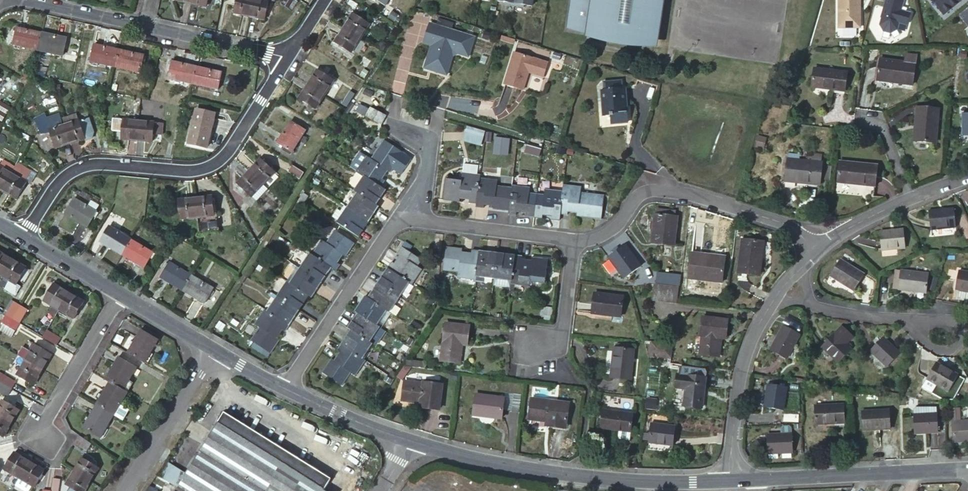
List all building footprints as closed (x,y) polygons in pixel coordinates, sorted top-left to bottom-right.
[(234,12),(250,15),(254,0),(237,0),(234,12)] [(250,15),(265,19),(269,0),(254,0),(250,15)] [(570,27),(592,30),(591,35),(652,45),(659,0),(574,0),(570,27)] [(859,30),(859,0),(838,0),(838,30),(859,30)] [(882,20),(880,27),(884,34),(891,36),(898,32),(900,25),(908,27),(911,16),(902,13),(905,0),(888,0),(882,20)] [(944,14),(958,3),(959,5),(965,0),(933,0),(944,14)] [(944,14),(946,16),(959,5),(958,3),(944,14)] [(369,24),(353,14),(344,27),(361,37),(369,24)] [(475,37),(430,23),(426,35),(434,38),(432,45),(425,68),(437,72),(441,59),(451,62),(454,52),(469,56),(475,37)] [(12,44),(37,49),(41,33),(16,27),(12,44)] [(344,27),(335,41),(352,51),(361,37),(344,27)] [(37,49),(62,55),(66,38),(41,33),(37,49)] [(426,35),(424,43),(432,45),(434,38),(426,35)] [(119,49),(94,44),(90,61),(115,66),(119,49)] [(146,55),(119,49),(115,66),(140,72),(142,61),(145,62),(146,55)] [(515,52),(504,86),(523,92),(529,72),(544,76),(549,62),(515,52)] [(914,87),(917,65),(918,57),(909,55),(908,64),(882,60),(879,82),(914,87)] [(441,59),(437,72),(447,75),(451,62),(441,59)] [(168,78),(193,83),(197,66),(169,60),(168,68),(170,69),(168,78)] [(193,83),(218,89),(222,72),(197,66),(193,83)] [(317,69),(308,83),(324,93),(333,79),(317,69)] [(842,93),(845,75),(813,70),(810,88),(842,93)] [(606,90),(600,90),(600,114),(607,114),(607,116),(611,116),(611,124),(627,124),(627,90),(625,90),(622,90),(622,82),(606,82),(606,90)] [(308,83),(299,97),(315,107),(324,93),(308,83)] [(5,115),(10,108),(0,102),(0,112),(5,115)] [(378,124),(384,116),(367,104),(362,113),(378,124)] [(215,113),(198,109),(192,137),(189,136),(188,144),(206,148),(208,140),(209,140),(215,113)] [(935,144),(938,111),(917,109),(915,128),(919,128),(917,143),(935,144)] [(61,118),(63,125),(79,120),(77,113),(61,118)] [(961,117),(960,136),(967,136),(967,118),(961,117)] [(79,120),(63,125),(68,142),(84,137),(84,140),(91,138),(93,132),(89,118),(79,121),(79,120)] [(138,121),(113,119),(112,131),(118,132),(117,135),(121,136),(121,139),(136,140),(138,121)] [(305,130),(290,120),(276,142),(291,152),(305,130)] [(163,124),(138,121),(136,140),(152,142),(153,135),(162,136),(163,124)] [(69,143),(68,142),(63,125),(48,129),(55,148),(69,143)] [(465,125),(463,141),(482,144),(484,128),(465,125)] [(403,153),(383,140),(370,160),(364,156),(355,170),(362,176),(380,187),(384,181),(380,178),(382,174),(384,176),(387,171),(390,173),(403,153)] [(541,160),(542,150),(528,148),(526,158),(541,160)] [(260,159),(249,171),(263,184),(274,172),(269,167),(271,165),(266,161),(264,163),(260,159)] [(821,166),(787,162),(784,183),(818,187),(821,166)] [(307,171),(295,164),(291,171),(302,178),(307,171)] [(877,190),(880,169),(843,165),(840,186),(877,190)] [(1,190),(11,173),(0,167),(0,189),(1,190)] [(249,171),(237,183),(251,196),(252,195),(263,184),(249,171)] [(1,190),(16,198),(25,182),(11,173),(1,190)] [(470,206),(477,207),(481,178),(481,175),(464,173),(463,179),(448,177),(445,200),(460,202),(461,199),(466,200),(466,197),(471,198),(470,206)] [(385,190),(380,187),(362,176),(352,190),(356,192),(376,205),(380,199),(378,198),(380,194),(382,196),(385,190)] [(477,207),(484,208),(485,203),(490,203),(489,205),(495,206),(495,209),(510,211),(513,188),(498,186),(499,181),(481,178),(477,207)] [(257,200),(267,188),(263,184),(252,195),(257,200)] [(527,216),(535,217),(538,194),(530,193),(531,188),(513,186),(513,188),(510,211),(510,214),(517,215),(517,209),(523,210),(522,213),(527,213),(527,216)] [(564,193),(561,215),(569,215),(569,211),(574,211),(574,213),(579,214),(579,216),(603,220),(606,197),(581,193),(582,189),(565,186),(564,193)] [(561,215),(564,193),(539,189),(538,194),(535,217),(543,218),(543,215),(548,216),(549,214),(554,215),(553,219),(560,220),(561,215)] [(75,190),(73,194),(86,202),(88,199),(75,190)] [(376,205),(356,192),(346,207),(368,222),(371,218),(369,216),(372,213),(373,214),(378,207),(376,205)] [(304,206),(308,198),(304,195),(299,203),(304,206)] [(197,217),(213,215),(211,196),(195,198),(197,217)] [(96,211),(73,198),(64,213),(87,226),(96,211)] [(181,220),(197,217),(195,198),(178,200),(181,220)] [(368,222),(346,207),(336,222),(358,237),(362,231),(360,229),(363,225),(365,226),(368,222)] [(656,215),(676,218),(677,211),(657,209),(656,215)] [(674,246),(678,218),(676,218),(656,215),(655,222),(654,228),(652,243),(674,246)] [(956,236),(955,218),(930,218),(931,237),(956,236)] [(100,241),(122,254),(131,240),(109,227),(100,241)] [(345,257),(354,244),(333,230),(325,243),(320,240),(310,255),(330,268),(335,272),(340,264),(335,261),(338,258),(340,259),(343,255),(345,257)] [(905,248),(904,230),(879,232),(881,250),(905,248)] [(122,254),(144,267),(153,253),(131,240),(122,254)] [(606,255),(624,277),(642,262),(623,240),(606,255)] [(739,276),(750,278),(762,279),(766,245),(743,242),(739,276)] [(406,244),(403,248),(412,254),(415,249),(406,244)] [(476,281),(477,278),(480,252),(473,251),(472,255),(467,255),(467,253),(462,253),(463,249),(447,247),(444,271),(459,273),(458,278),(476,281)] [(397,266),(393,263),(388,270),(410,284),(412,286),(422,271),(419,268),(423,262),(412,254),(403,248),(398,255),(401,257),(398,261),(400,262),(397,266)] [(480,252),(477,278),(494,280),(497,254),(491,253),(490,254),(485,254),(486,252),(480,252)] [(1,275),(10,259),(0,253),(0,275),(1,275)] [(330,268),(310,255),(307,253),(298,268),(320,283),(324,277),(322,276),(325,272),(326,273),(330,268)] [(497,254),(494,280),(512,282),(516,256),(509,255),(510,257),(504,256),(504,255),(497,254)] [(721,284),(724,259),(692,255),(688,280),(721,284)] [(512,282),(512,286),(529,288),(531,282),(544,284),(548,260),(532,258),(532,261),(527,261),(527,263),(521,262),(522,257),(516,256),(512,282)] [(1,275),(16,284),(25,268),(10,259),(1,275)] [(160,277),(182,290),(191,275),(169,262),(160,277)] [(855,292),(864,277),(841,262),(832,277),(855,292)] [(316,290),(320,283),(298,268),(291,264),(288,269),(292,271),(285,281),(286,282),(308,296),(310,298),(313,293),(312,292),(314,289),(316,290)] [(956,280),(958,270),(948,268),(946,278),(956,280)] [(384,279),(383,278),(378,284),(400,299),(410,284),(388,270),(385,274),(387,275),(384,279)] [(967,289),(967,271),(958,270),(956,280),(955,287),(956,287),(967,289)] [(928,290),(930,274),(903,271),(900,287),(928,290)] [(182,290),(205,304),(214,289),(191,275),(182,290)] [(750,278),(739,276),(738,287),(738,291),(740,295),(741,297),(744,299),(747,301),(751,301),(753,291),(750,290),(749,287),(750,278)] [(494,280),(493,286),(511,289),(512,286),(512,282),(494,280)] [(308,296),(286,282),(276,297),(297,311),(302,305),(300,303),(303,299),(304,301),(308,296)] [(680,286),(658,283),(655,300),(677,303),(680,286)] [(58,309),(68,292),(52,284),(43,300),(52,306),(48,312),(54,315),(58,309)] [(400,299),(378,284),(374,290),(376,292),(373,296),(372,295),(369,300),(390,314),(400,299)] [(956,287),(954,297),(967,299),(967,289),(956,287)] [(58,309),(73,318),(83,301),(68,292),(58,309)] [(623,319),(626,299),(594,295),(592,315),(623,319)] [(297,311),(276,297),(266,311),(288,325),(291,321),(289,319),(291,316),(293,317),(297,311)] [(380,329),(383,331),(393,316),(390,314),(369,300),(366,298),(362,303),(364,304),(361,308),(359,307),(356,312),(359,314),(380,329)] [(13,301),(4,314),(12,319),(20,305),(13,301)] [(27,309),(20,305),(12,319),(19,323),(27,309)] [(284,331),(288,325),(266,311),(263,309),(253,324),(258,328),(249,340),(269,354),(278,340),(275,339),(278,334),(277,333),(280,329),(284,331)] [(4,314),(1,321),(14,330),(19,323),(12,319),(4,314)] [(348,329),(351,331),(370,344),(380,329),(359,314),(355,318),(357,319),(354,323),(353,322),(348,329)] [(466,341),(468,322),(445,320),(440,361),(459,364),(462,341),(466,341)] [(724,342),(727,325),(701,321),(698,339),(701,339),(698,358),(717,360),(720,341),(724,342)] [(788,356),(800,332),(784,325),(772,348),(788,356)] [(843,340),(849,333),(840,325),(821,345),(839,362),(852,348),(846,343),(843,340)] [(46,329),(41,336),(56,345),(60,338),(46,329)] [(140,329),(126,352),(143,362),(156,339),(140,329)] [(341,346),(363,361),(373,346),(370,344),(351,331),(347,337),(348,338),(346,342),(344,341),(341,346)] [(846,343),(852,336),(849,333),(843,340),(846,343)] [(888,366),(900,353),(883,336),(870,348),(888,366)] [(404,345),(409,348),(413,341),(409,338),(404,345)] [(648,339),(647,356),(671,357),(672,340),(648,339)] [(34,344),(25,359),(41,369),(50,354),(34,344)] [(357,377),(366,363),(363,361),(341,346),(337,352),(340,355),(337,360),(336,358),(333,362),(331,361),(323,373),(343,386),(351,373),(357,377)] [(630,380),(635,351),(615,348),(610,377),(630,380)] [(109,382),(126,392),(133,380),(128,377),(135,367),(118,357),(105,379),(109,382)] [(25,359),(16,375),(32,384),(41,369),(25,359)] [(928,376),(950,388),(959,373),(938,359),(928,376)] [(0,374),(0,382),(11,388),(15,381),(1,373),(0,374)] [(950,388),(928,376),(923,384),(945,397),(950,388)] [(700,411),(704,381),(685,379),(682,409),(700,411)] [(6,395),(11,388),(0,382),(0,391),(6,395)] [(126,392),(109,382),(96,405),(112,415),(126,392)] [(438,410),(441,386),(422,383),(422,385),(404,383),(401,401),(419,403),(419,408),(438,410)] [(782,411),(786,388),(767,384),(763,407),(782,411)] [(499,419),(502,400),(475,397),(472,416),(499,419)] [(0,401),(0,417),(10,423),(18,409),(1,400),(0,401)] [(563,430),(567,405),(529,400),(526,425),(563,430)] [(845,425),(844,404),(814,405),(815,426),(845,425)] [(112,415),(96,405),(82,428),(99,437),(112,415)] [(952,423),(961,422),(960,409),(951,409),(952,423)] [(158,475),(184,490),(327,490),(324,489),(331,478),(224,411),(185,473),(167,461),(158,475)] [(628,432),(631,415),(603,411),(600,428),(628,432)] [(892,430),(892,412),(862,412),(862,430),(892,430)] [(937,414),(913,416),(914,434),(937,433),(937,414)] [(2,436),(10,423),(0,417),(0,435),(2,436)] [(961,422),(952,423),(954,440),(967,439),(967,422),(961,422)] [(672,446),(674,428),(651,425),(649,443),(672,446)] [(782,434),(791,434),(791,428),(789,426),(784,426),(782,428),(782,434)] [(792,452),(791,434),(782,434),(767,434),(767,452),(792,452)] [(84,450),(89,442),(77,435),(73,443),(84,450)] [(3,468),(18,477),(28,461),(13,452),(3,468)] [(89,481),(97,467),(81,457),(72,471),(89,481)] [(28,461),(18,477),(14,485),(25,490),(27,490),(31,485),(34,486),(43,470),(28,461)] [(72,471),(64,484),(65,484),(62,489),(65,490),(74,490),(76,490),(83,490),(89,481),(72,471)] [(52,478),(50,490),(57,490),(59,479),(52,478)]
